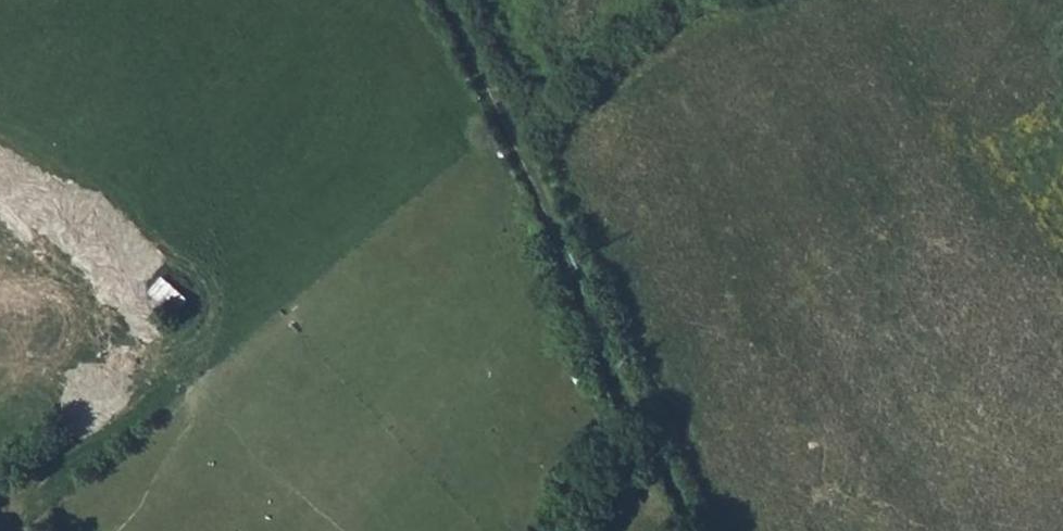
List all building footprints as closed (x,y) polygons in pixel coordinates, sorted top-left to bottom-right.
[(187,300),(163,277),(151,290),(175,313),(187,300)]
